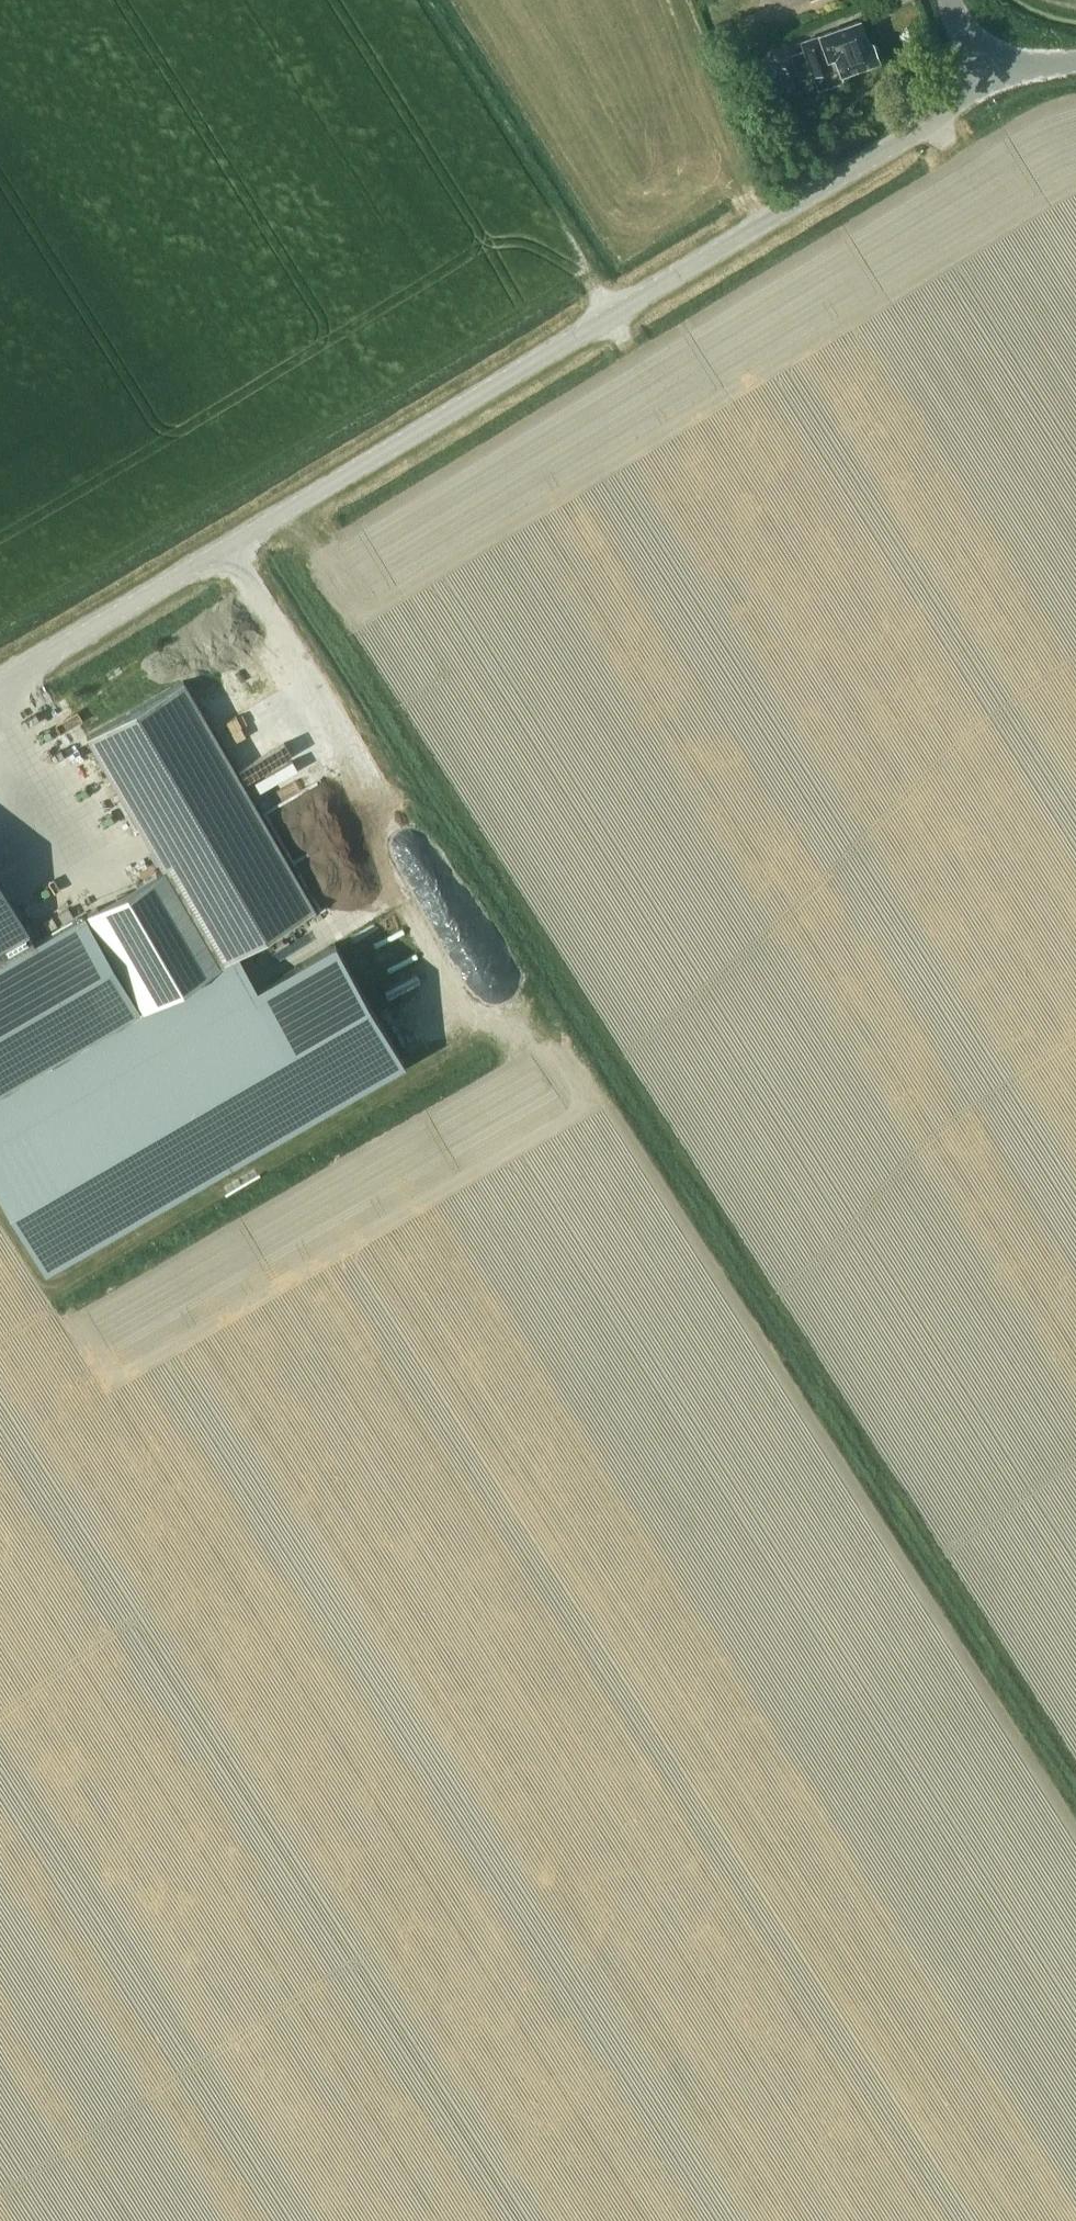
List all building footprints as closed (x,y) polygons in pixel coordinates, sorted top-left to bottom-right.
[(841,74),(854,69),(878,60),(878,59),(881,52),(878,46),(873,44),(872,42),(868,43),(860,19),(819,34),(800,41),(803,49),(790,54),(799,79),(838,66),(841,74)] [(767,117),(782,111),(770,77),(755,83),(767,117)] [(163,868),(219,964),(237,954),(315,909),(183,681),(87,737),(163,868)] [(219,965),(163,869),(87,912),(143,1008),(219,965)] [(35,944),(0,883),(0,964),(35,944)] [(140,1010),(85,915),(0,964),(0,1091),(140,1010)] [(335,943),(257,988),(237,954),(219,965),(143,1008),(140,1010),(0,1091),(0,1191),(46,1271),(405,1064),(335,943)]
